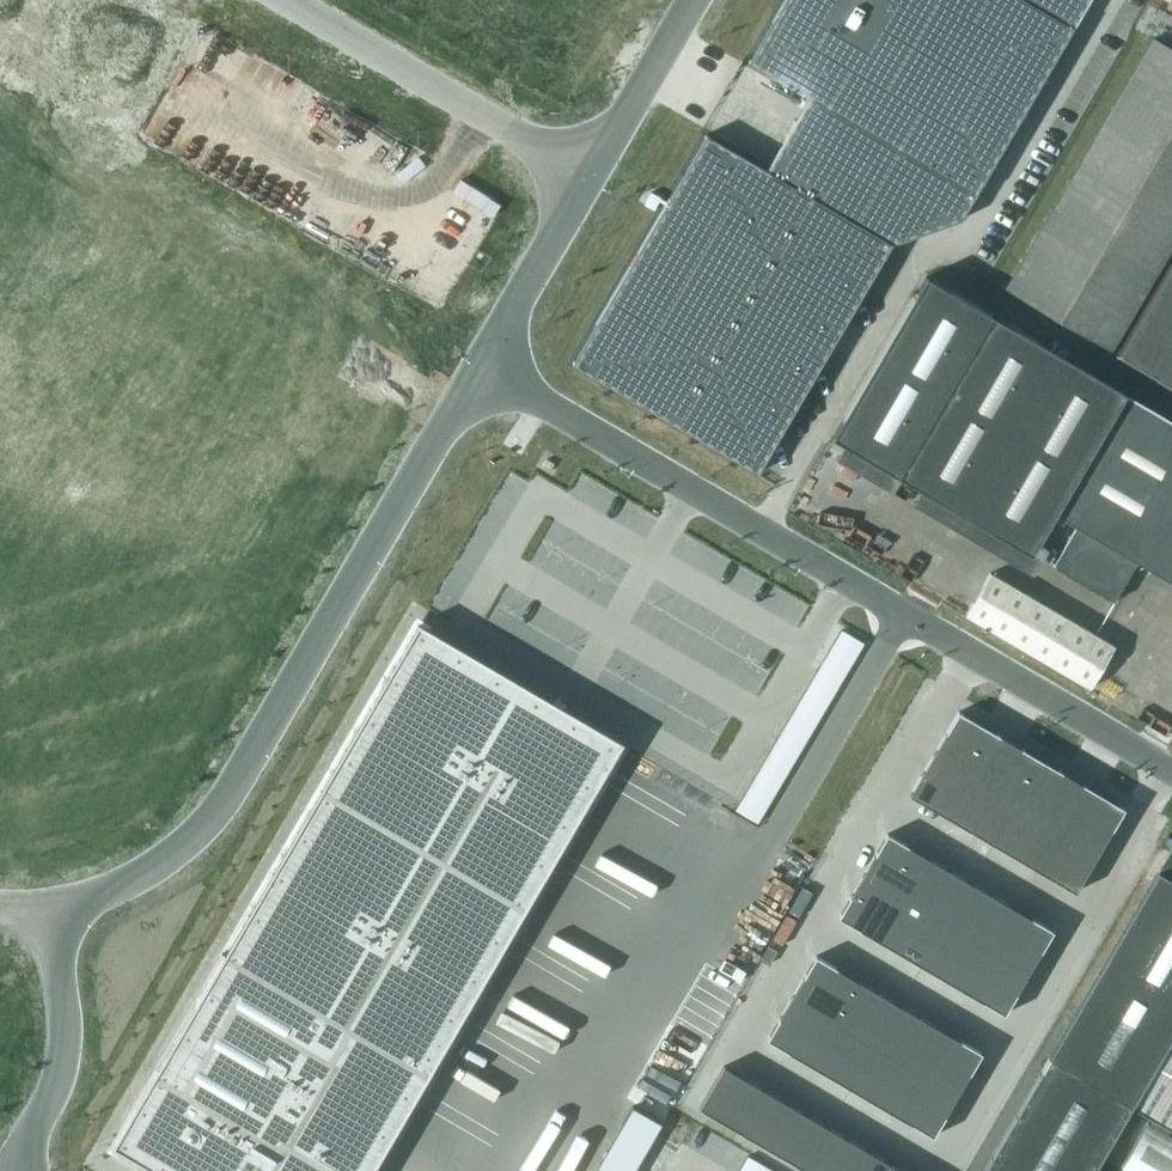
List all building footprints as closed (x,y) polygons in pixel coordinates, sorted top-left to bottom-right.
[(749,61),(808,96),(976,194),(1073,26),(1072,26),(1087,0),(784,0),(749,61)] [(1153,39),(1007,289),(1112,351),(1171,248),(1171,50),(1153,39)] [(960,219),(976,194),(808,96),(766,169),(705,133),(571,363),(758,472),(891,244),(960,219)] [(1119,355),(1171,386),(1171,265),(1119,355)] [(833,438),(1033,554),(1055,517),(1074,528),(1051,567),(1113,603),(1137,563),(1171,583),(1171,424),(1124,396),(992,315),(926,277),(833,438)] [(989,575),(964,617),(1090,689),(1114,647),(989,575)] [(111,1146),(154,1170),(370,1170),(621,742),(419,624),(420,623),(417,622),(111,1146)] [(1122,810),(1123,810),(1124,808),(1081,783),(1080,784),(1063,774),(1064,773),(1060,771),(1059,772),(1043,762),(1043,761),(1039,759),(1039,760),(1022,750),(1023,749),(1019,746),(1018,748),(1001,738),(1002,737),(958,711),(957,713),(958,714),(948,730),(947,730),(945,734),(946,735),(936,751),(935,750),(933,754),(934,755),(924,772),(923,771),(909,794),(953,820),(954,818),(970,828),(970,829),(1015,856),(1016,855),(1032,864),(1032,866),(1075,891),(1089,868),(1088,868),(1097,851),(1098,852),(1101,847),(1100,847),(1110,830),(1111,831),(1113,827),(1112,826),(1122,810)] [(852,893),(838,916),(882,942),(883,941),(899,951),(898,952),(903,954),(903,953),(920,963),(919,964),(923,966),(924,965),(940,975),(940,976),(944,978),(944,977),(961,987),(960,988),(1004,1013),(1018,990),(1017,990),(1026,973),(1027,974),(1030,970),(1029,969),(1038,953),(1039,953),(1053,930),(1009,904),(1009,905),(992,896),(993,895),(989,892),(988,893),(972,884),(972,882),(968,880),(967,881),(951,871),(952,870),(947,868),(947,869),(930,859),(931,858),(887,833),(873,856),(874,856),(865,873),(864,872),(861,876),(862,877),(853,894),(852,893)] [(1158,873),(982,1170),(1093,1170),(1131,1108),(1171,1132),(1171,850),(1158,873)] [(780,1015),(766,1038),(810,1064),(811,1063),(827,1073),(827,1074),(831,1076),(831,1075),(848,1085),(847,1086),(852,1088),(852,1087),(869,1097),(868,1098),(872,1100),(873,1099),(889,1109),(889,1110),(932,1136),(946,1113),(945,1112),(955,1095),(956,1096),(958,1092),(957,1091),(967,1075),(968,1075),(981,1052),(938,1026),(937,1027),(921,1018),(921,1017),(917,1014),(916,1015),(900,1006),(900,1005),(896,1002),(896,1003),(879,994),(880,993),(876,990),(875,991),(859,981),(859,980),(815,955),(802,978),(803,979),(793,995),(792,995),(790,999),(791,999),(781,1016),(780,1015)] [(699,1107),(808,1170),(903,1170),(890,1164),(891,1163),(887,1160),(886,1161),(870,1152),(870,1151),(866,1148),(866,1149),(849,1140),(850,1139),(846,1136),(845,1137),(829,1128),(829,1126),(825,1124),(824,1125),(808,1115),(809,1114),(804,1112),(804,1113),(787,1103),(788,1102),(784,1100),(783,1101),(767,1091),(767,1090),(763,1088),(763,1089),(746,1079),(747,1078),(724,1065),(699,1107)] [(632,1106),(624,1119),(654,1136),(661,1123),(632,1106)] [(1148,1120),(1121,1166),(1129,1170),(1171,1170),(1171,1135),(1148,1120)]
